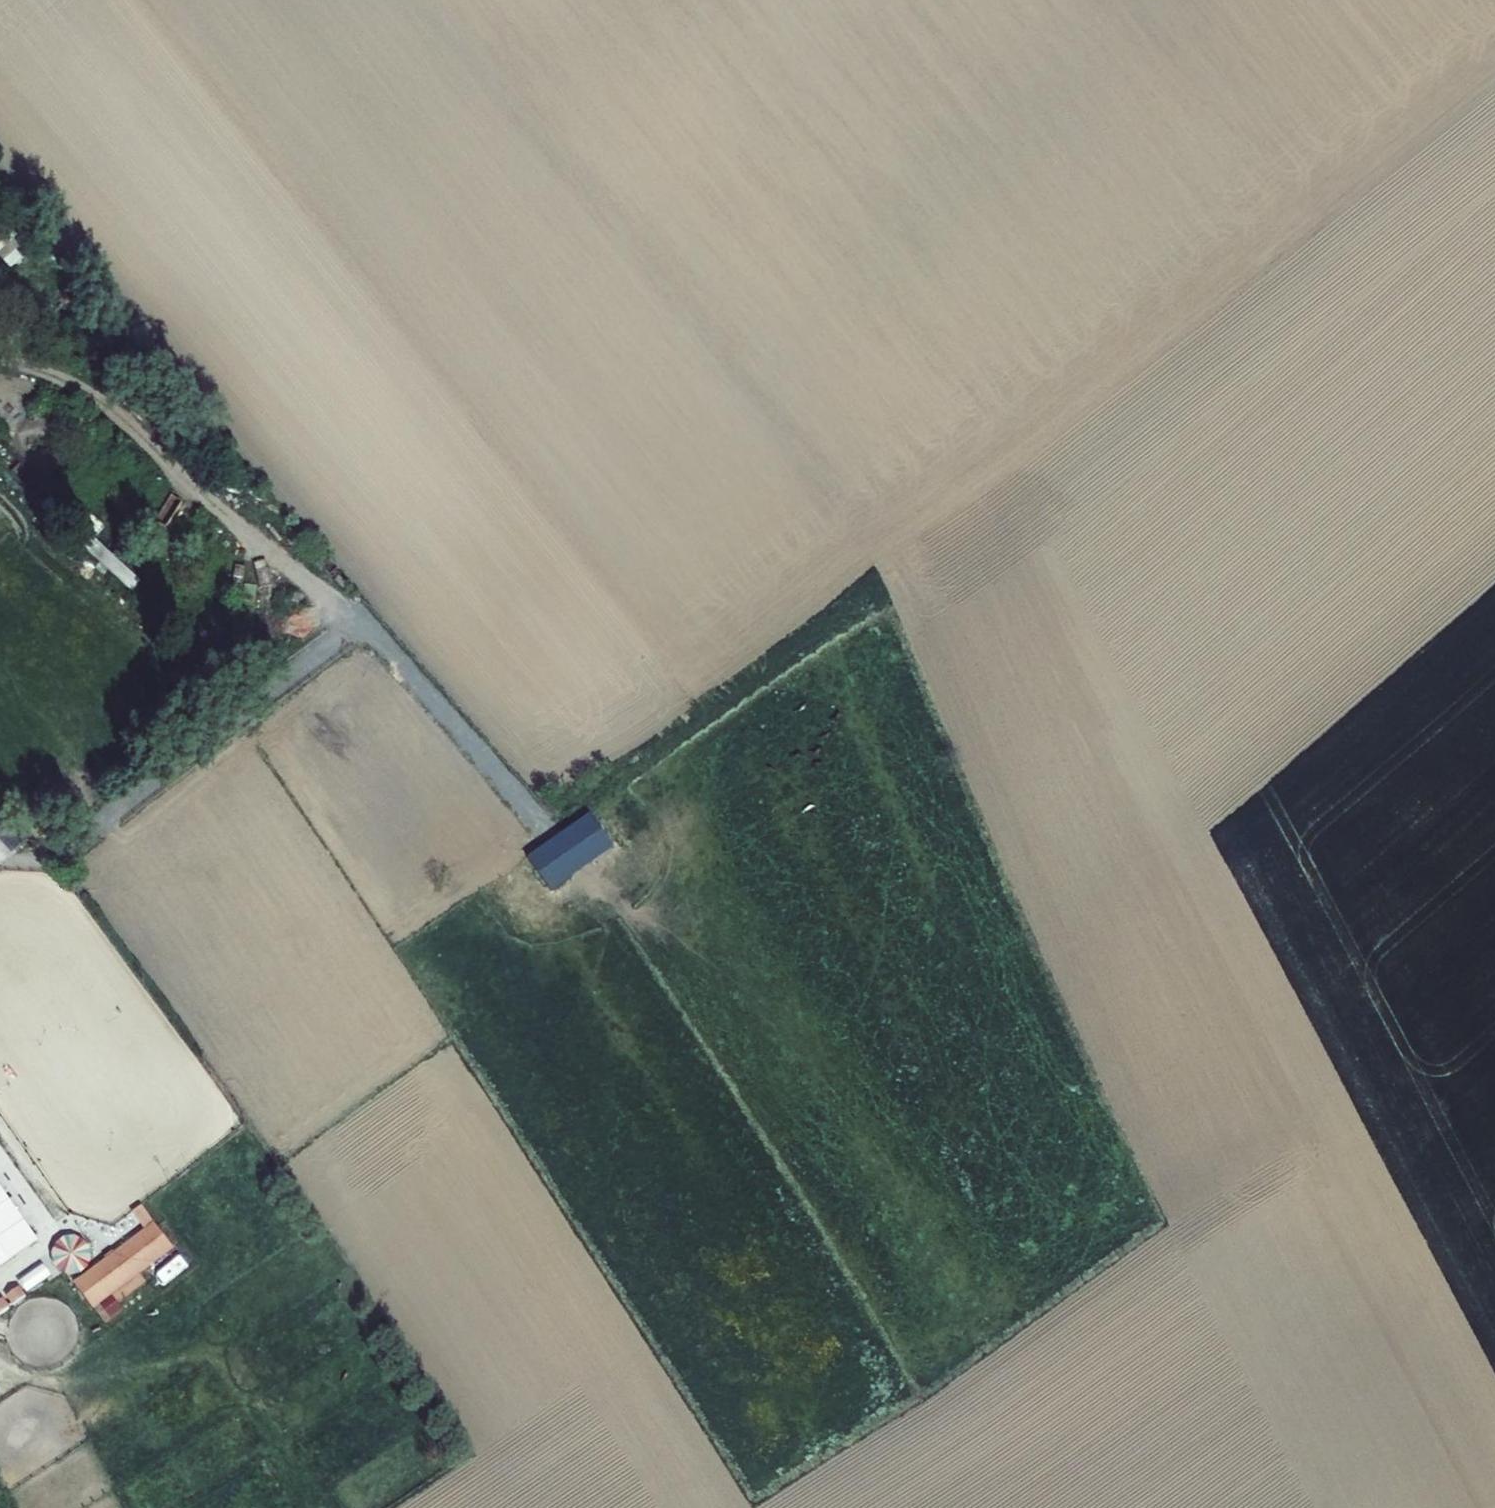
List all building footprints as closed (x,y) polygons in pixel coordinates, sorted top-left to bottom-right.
[(35,1245),(0,1196),(0,1270),(35,1245)] [(157,1226),(76,1286),(95,1311),(175,1251),(157,1226)] [(50,1241),(58,1279),(89,1273),(82,1234),(50,1241)]
